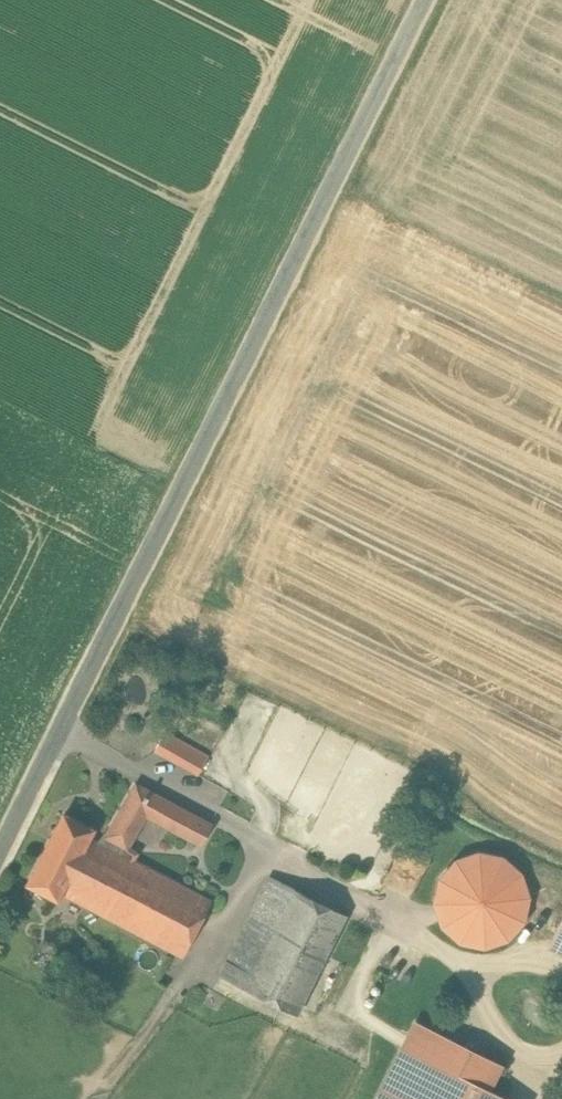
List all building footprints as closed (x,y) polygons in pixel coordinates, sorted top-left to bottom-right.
[(210,755),(166,731),(155,753),(198,776),(210,755)] [(135,782),(109,829),(98,842),(89,837),(60,893),(126,927),(155,871),(124,855),(147,816),(151,818),(162,797),(135,782)] [(212,824),(162,797),(151,818),(201,845),(212,824)] [(64,814),(28,883),(57,899),(60,893),(89,837),(93,829),(64,814)] [(502,858),(479,853),(456,861),(441,879),(436,902),(443,924),(461,940),(484,945),(507,938),(523,920),(527,896),(520,874),(502,858)] [(155,871),(126,927),(182,957),(212,900),(155,871)] [(295,889),(270,876),(250,917),(275,930),(295,889)] [(295,889),(275,930),(250,917),(228,960),(253,973),(245,988),(297,1014),(347,915),(295,889)] [(550,946),(561,952),(561,922),(550,946)] [(253,973),(228,960),(220,976),(245,988),(253,973)] [(370,986),(370,988),(370,990),(371,992),(373,993),(375,994),(377,993),(379,992),(380,990),(381,988),(380,986),(379,985),(377,984),(375,983),(373,984),(372,985),(370,986)] [(364,998),(364,1000),(365,1002),(366,1004),(367,1005),(369,1005),(371,1005),(373,1004),(374,1002),(375,1000),(374,998),(373,996),(371,995),(369,995),(367,995),(366,997),(364,998)] [(416,1024),(378,1098),(503,1098),(486,1090),(499,1065),(416,1024)]
